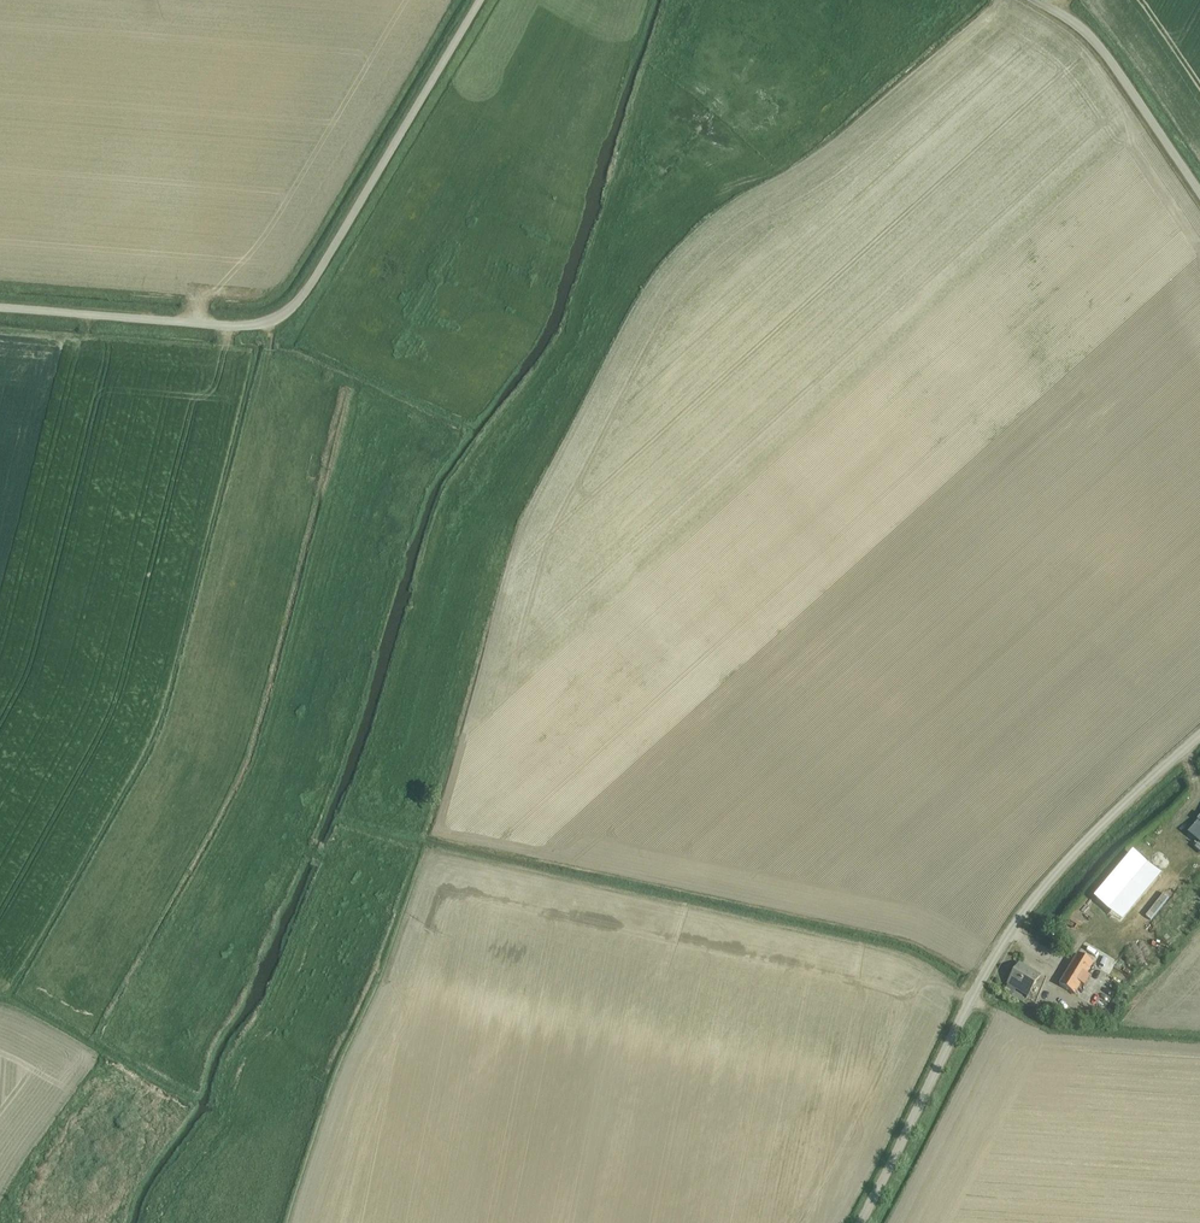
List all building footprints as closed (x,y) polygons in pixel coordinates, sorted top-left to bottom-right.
[(1136,852),(1095,896),(1118,917),(1159,873),(1136,852)] [(1073,995),(1093,964),(1078,955),(1059,986),(1073,995)] [(1028,995),(1039,977),(1019,966),(1008,984),(1028,995)] [(1012,996),(1016,989),(1008,984),(1004,991),(1012,996)]
